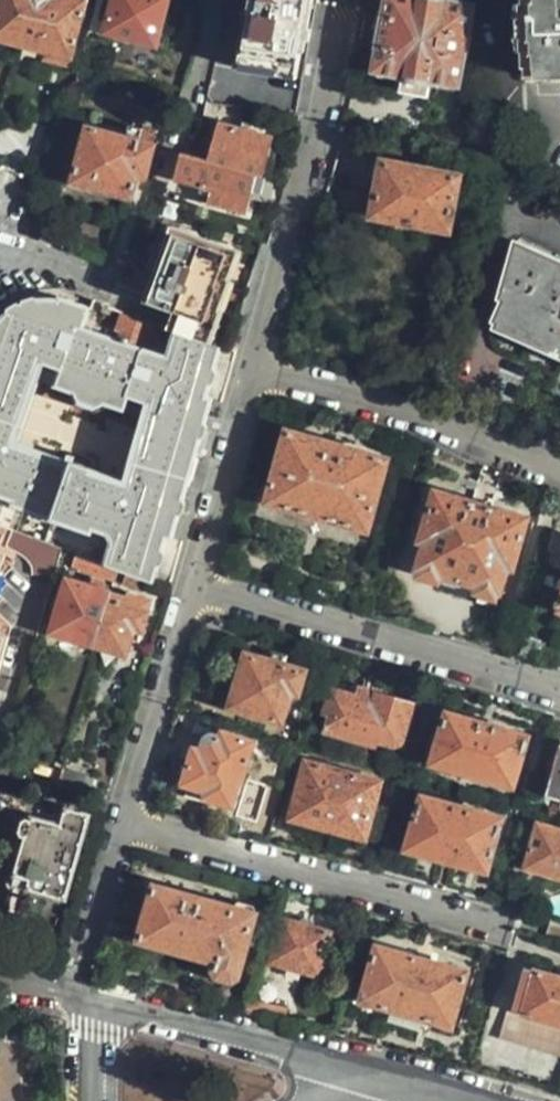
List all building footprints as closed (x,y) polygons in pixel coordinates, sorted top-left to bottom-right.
[(88,0),(5,0),(0,17),(0,38),(73,59),(88,0)] [(169,0),(118,0),(110,34),(131,40),(132,36),(157,44),(169,0)] [(316,9),(313,9),(314,0),(241,0),(240,13),(242,12),(238,40),(241,40),(238,66),(302,78),(306,54),(308,54),(316,9)] [(473,7),(450,3),(451,0),(449,0),(390,0),(387,18),(384,17),(379,51),(381,52),(378,75),(403,80),(402,92),(428,97),(431,85),(460,90),(473,7)] [(523,2),(522,2),(522,17),(519,17),(519,37),(522,37),(522,51),(526,52),(526,68),(559,68),(559,0),(523,0),(523,2)] [(32,177),(51,129),(14,115),(8,128),(0,125),(0,164),(32,177)] [(252,209),(262,174),(266,175),(277,135),(222,122),(211,162),(185,156),(176,191),(252,209)] [(127,137),(142,142),(145,131),(130,127),(127,137)] [(157,146),(142,142),(127,137),(91,128),(76,183),(134,199),(140,178),(148,180),(157,146)] [(449,229),(459,176),(385,163),(375,214),(449,229)] [(175,333),(204,343),(237,246),(172,224),(143,301),(174,312),(167,331),(175,333)] [(517,243),(502,302),(506,304),(499,325),(559,352),(559,263),(517,243)] [(175,333),(167,355),(146,348),(152,325),(122,315),(116,338),(83,327),(88,308),(66,300),(54,299),(38,301),(21,308),(9,317),(0,326),(0,495),(3,494),(16,499),(14,504),(91,533),(93,527),(109,532),(115,539),(108,565),(118,570),(146,579),(153,583),(166,537),(171,537),(211,399),(206,398),(220,349),(204,343),(175,333)] [(368,530),(387,463),(289,433),(268,503),(368,530)] [(471,503),(436,492),(420,543),(425,545),(418,569),(422,570),(420,579),(441,584),(443,577),(479,587),(476,595),(495,601),(498,593),(501,594),(508,569),(516,570),(530,520),(495,511),(471,503)] [(11,552),(20,561),(26,572),(56,575),(64,549),(0,525),(0,546),(11,552)] [(553,528),(546,547),(542,563),(559,569),(559,531),(553,528)] [(118,570),(108,565),(77,554),(73,566),(114,582),(115,580),(118,570)] [(143,590),(146,579),(118,570),(115,580),(143,590)] [(52,633),(96,647),(110,600),(111,592),(103,590),(104,582),(95,578),(92,587),(69,580),(52,633)] [(110,600),(96,647),(126,655),(133,635),(140,637),(149,611),(110,600)] [(231,706),(250,712),(281,721),(291,691),(298,692),(304,670),(246,654),(231,706)] [(372,691),(359,687),(356,696),(369,700),(372,691)] [(404,741),(414,704),(372,691),(369,700),(356,696),(332,689),(324,714),(330,714),(325,733),(374,746),(376,741),(394,746),(396,746),(398,745),(399,744),(401,743),(402,742),(404,741)] [(250,712),(246,730),(269,736),(276,739),(281,721),(250,712)] [(513,786),(528,736),(450,713),(435,763),(513,786)] [(205,740),(203,751),(199,761),(190,759),(183,783),(210,791),(209,796),(234,804),(242,776),(246,777),(256,743),(223,733),(221,738),(212,736),(210,734),(207,735),(205,736),(204,738),(205,740)] [(199,761),(203,751),(194,749),(190,759),(199,761)] [(549,796),(559,799),(559,757),(549,796)] [(376,803),(382,782),(308,761),(292,818),(366,839),(376,803)] [(60,767),(54,786),(94,794),(98,775),(60,767)] [(207,800),(209,796),(210,791),(183,783),(181,793),(207,800)] [(487,872),(503,819),(424,797),(409,850),(487,872)] [(391,807),(376,803),(366,839),(381,844),(391,807)] [(66,898),(89,813),(66,806),(63,817),(56,816),(53,822),(33,817),(15,888),(29,891),(29,888),(66,898)] [(535,813),(525,810),(521,824),(530,827),(535,813)] [(559,826),(559,818),(545,813),(543,821),(559,826)] [(524,869),(559,880),(559,833),(538,826),(524,869)] [(242,977),(258,913),(236,908),(156,887),(140,939),(219,961),(217,968),(221,975),(234,979),(242,977)] [(236,908),(258,913),(259,908),(255,903),(241,901),(238,904),(236,908)] [(319,974),(330,933),(317,929),(318,923),(303,920),(301,926),(284,921),(273,962),(319,974)] [(453,1027),(467,971),(378,947),(363,1001),(387,1009),(385,1019),(426,1029),(429,1019),(453,1027)] [(559,1022),(559,980),(525,970),(514,1010),(559,1022)] [(559,1059),(559,1030),(509,1014),(501,1041),(559,1059)]
